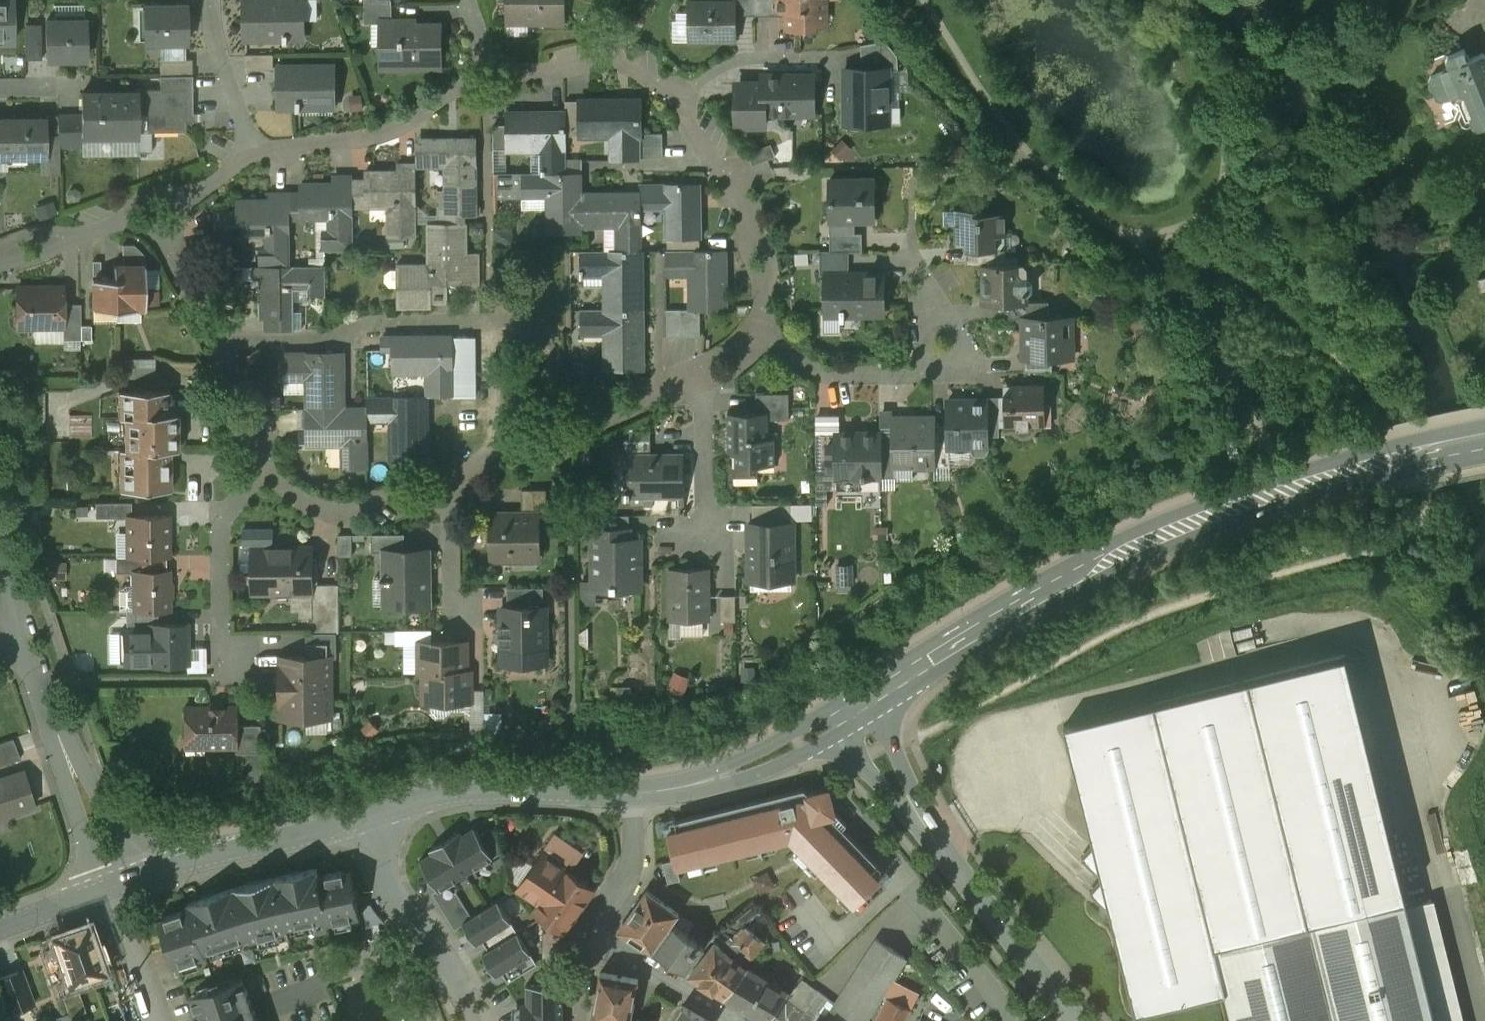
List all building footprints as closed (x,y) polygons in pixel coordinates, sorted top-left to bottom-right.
[(14,39),(14,0),(0,0),(0,40),(14,39)] [(246,39),(284,39),(284,44),(288,44),(288,32),(304,32),(304,0),(245,0),(246,39)] [(507,33),(509,33),(509,16),(520,16),(520,21),(564,21),(564,25),(565,25),(565,0),(508,0),(507,33)] [(734,0),(689,1),(690,39),(736,39),(736,13),(736,0),(734,0)] [(734,0),(736,0),(736,13),(755,13),(755,0),(734,0)] [(755,13),(769,13),(769,0),(755,0),(755,13)] [(780,1),(788,1),(788,27),(809,27),(809,22),(827,22),(827,0),(780,0),(780,1)] [(187,40),(186,2),(146,3),(147,41),(187,40)] [(60,14),(90,12),(89,3),(59,5),(60,14)] [(393,5),(365,5),(365,23),(381,23),(381,21),(393,21),(393,5)] [(85,20),(47,20),(48,59),(86,59),(85,20)] [(393,21),(381,21),(381,23),(386,23),(386,46),(381,46),(381,68),(413,67),(413,65),(441,65),(441,67),(442,67),(442,25),(404,26),(404,21),(393,21)] [(42,23),(26,23),(26,59),(42,59),(42,23)] [(886,40),(861,45),(862,69),(889,68),(889,71),(899,71),(899,56),(886,40)] [(1465,48),(1448,55),(1446,60),(1447,63),(1445,69),(1432,74),(1429,80),(1437,98),(1442,100),(1460,93),(1465,96),(1463,101),(1473,127),(1478,129),(1484,126),(1484,54),(1482,53),(1469,59),(1465,48)] [(274,54),(246,54),(246,69),(274,68),(274,54)] [(196,57),(164,57),(164,75),(196,74),(196,57)] [(335,65),(279,66),(280,108),(297,108),(298,112),(302,112),(302,101),(335,101),(335,65)] [(862,69),(845,69),(845,124),(889,123),(889,71),(889,68),(862,69)] [(167,84),(167,88),(139,89),(139,91),(140,130),(187,129),(187,120),(196,120),(196,74),(164,75),(164,84),(167,84)] [(813,75),(764,76),(764,82),(737,83),(737,126),(766,126),(766,114),(814,113),(813,75)] [(139,91),(83,92),(84,115),(84,131),(84,134),(140,133),(139,91)] [(641,99),(580,100),(580,101),(581,135),(581,136),(611,136),(611,132),(611,158),(605,158),(605,160),(641,160),(641,146),(641,132),(641,99)] [(580,101),(566,101),(566,112),(567,135),(581,135),(580,101)] [(566,112),(507,113),(507,125),(507,149),(545,149),(545,172),(541,172),(541,173),(567,172),(567,135),(566,112)] [(48,119),(49,156),(43,156),(43,173),(59,172),(59,142),(59,115),(46,114),(46,119),(48,119)] [(84,115),(59,115),(59,142),(84,141),(84,134),(84,131),(84,115)] [(46,119),(8,120),(8,156),(43,156),(49,156),(48,119),(46,119)] [(507,125),(494,125),(494,149),(507,149),(507,125)] [(664,146),(664,131),(641,132),(641,146),(664,146)] [(428,139),(417,140),(417,163),(417,165),(429,165),(428,139)] [(475,139),(428,139),(429,165),(447,165),(447,189),(439,190),(439,222),(464,222),(464,215),(476,215),(475,139)] [(771,144),(748,153),(749,154),(750,153),(754,164),(753,165),(776,156),(771,144)] [(664,146),(641,146),(641,160),(665,160),(664,146)] [(399,171),(367,171),(367,179),(368,206),(389,206),(389,235),(418,235),(417,165),(417,163),(407,163),(407,169),(399,169),(399,171)] [(541,172),(523,173),(523,198),(525,198),(525,195),(551,195),(551,202),(547,203),(547,233),(583,233),(583,230),(583,228),(583,192),(583,172),(541,173),(541,172)] [(523,173),(495,173),(495,198),(523,198),(523,173)] [(341,183),(302,184),(302,194),(291,194),(291,217),(320,217),(320,215),(331,215),(331,232),(325,232),(325,250),(354,250),(354,206),(354,179),(354,176),(341,176),(341,183)] [(367,179),(354,179),(354,206),(368,206),(367,179)] [(872,180),(831,180),(831,220),(872,220),(872,180)] [(702,183),(642,184),(642,191),(642,210),(643,210),(643,206),(666,205),(666,238),(668,238),(700,238),(702,238),(702,183)] [(642,191),(583,192),(583,228),(620,228),(620,250),(616,250),(616,251),(642,251),(642,210),(642,191)] [(278,200),(238,200),(238,212),(240,212),(240,234),(257,233),(257,229),(269,229),(269,248),(262,248),(262,266),(292,266),(291,217),(291,194),(291,192),(278,192),(278,200)] [(988,208),(962,208),(962,224),(955,224),(955,242),(967,242),(967,250),(997,250),(997,235),(1007,235),(1007,212),(989,211),(988,208)] [(238,212),(215,212),(215,239),(240,239),(240,234),(240,212),(238,212)] [(439,222),(431,222),(432,265),(398,265),(398,267),(407,267),(407,286),(403,286),(398,290),(399,302),(403,306),(433,306),(433,302),(449,302),(449,289),(451,289),(455,285),(455,283),(463,283),(468,283),(467,252),(467,222),(464,222),(439,222)] [(861,234),(830,234),(830,251),(850,251),(861,251),(861,234)] [(700,238),(668,238),(668,250),(700,250),(700,238)] [(135,243),(123,243),(123,264),(146,264),(145,254),(135,243)] [(668,250),(667,250),(667,276),(669,277),(669,273),(691,272),(691,309),(691,310),(701,310),(727,310),(726,250),(700,250),(668,250)] [(997,250),(967,250),(967,264),(977,264),(982,264),(997,264),(997,250)] [(642,251),(582,251),(582,273),(606,273),(607,309),(642,309),(642,251)] [(830,251),(822,252),(822,275),(828,275),(828,273),(846,273),(846,267),(850,267),(850,251),(830,251)] [(481,252),(467,252),(468,283),(463,283),(463,289),(482,288),(481,252)] [(101,260),(93,260),(93,274),(101,274),(101,260)] [(1020,263),(998,264),(997,264),(982,264),(983,304),(1009,304),(1029,303),(1029,301),(1029,293),(1033,289),(1033,281),(1028,277),(1023,276),(1020,273),(1020,263)] [(123,264),(114,264),(114,278),(94,278),(94,308),(146,308),(146,264),(123,264)] [(262,266),(253,266),(253,278),(260,278),(260,318),(265,318),(293,317),(294,317),(294,299),(289,299),(289,288),(309,287),(309,295),(327,295),(326,266),(262,266)] [(846,273),(828,273),(828,275),(829,316),(842,315),(842,321),(847,321),(847,316),(884,316),(884,273),(846,273)] [(64,287),(18,287),(18,312),(15,314),(15,322),(21,328),(29,328),(32,325),(64,325),(64,303),(64,287)] [(1029,301),(1029,303),(1009,304),(1010,318),(1023,317),(1050,317),(1050,301),(1029,301)] [(82,303),(64,303),(64,325),(69,325),(82,325),(82,303)] [(607,309),(583,310),(583,336),(585,336),(585,332),(607,331),(607,369),(643,369),(642,309),(607,309)] [(682,309),(667,309),(668,337),(682,337),(682,309)] [(691,309),(682,309),(682,337),(701,337),(701,310),(691,310),(691,309)] [(293,317),(265,318),(265,330),(293,330),(293,317)] [(1050,317),(1023,317),(1024,358),(1025,358),(1053,357),(1066,357),(1065,343),(1073,342),(1073,317),(1050,317)] [(82,325),(69,325),(69,330),(64,330),(64,339),(82,339),(82,325)] [(91,339),(91,325),(82,325),(82,339),(91,339)] [(452,336),(394,336),(394,372),(431,372),(431,393),(427,393),(427,396),(428,396),(453,395),(453,381),(452,367),(452,353),(452,336)] [(476,337),(453,337),(452,336),(452,353),(476,353),(476,337)] [(344,352),(284,353),(284,379),(285,379),(285,375),(308,375),(308,407),(345,407),(344,352)] [(476,353),(452,353),(452,367),(476,367),(476,353)] [(136,357),(120,357),(120,377),(136,377),(136,357)] [(155,357),(136,357),(136,377),(156,377),(155,357)] [(1053,357),(1025,358),(1025,371),(1053,371),(1053,357)] [(476,367),(452,367),(453,381),(476,381),(476,367)] [(476,381),(453,381),(453,395),(453,396),(476,396),(476,381)] [(1046,385),(1013,385),(1013,395),(1004,395),(1004,426),(1017,426),(1017,428),(1028,428),(1028,419),(1046,419),(1046,385)] [(170,389),(119,390),(120,417),(125,417),(125,448),(120,448),(120,489),(172,488),(171,448),(179,448),(179,412),(171,412),(170,389)] [(790,392),(758,392),(758,412),(771,412),(771,417),(790,416),(790,392)] [(427,396),(368,396),(368,407),(368,422),(370,422),(370,418),(392,418),(392,460),(428,459),(428,396),(427,396)] [(974,402),(951,403),(951,426),(951,446),(952,446),(989,446),(989,444),(988,400),(974,400),(974,402)] [(368,407),(307,408),(308,444),(346,444),(346,466),(342,466),(342,468),(369,468),(368,422),(368,407)] [(758,412),(729,412),(729,467),(758,467),(758,462),(777,462),(776,437),(771,437),(771,417),(771,412),(758,412)] [(92,414),(70,414),(70,436),(92,436),(92,414)] [(935,417),(894,417),(894,433),(894,461),(895,461),(895,467),(935,467),(935,426),(935,417)] [(839,423),(822,423),(822,465),(837,465),(837,433),(839,433),(839,423)] [(951,426),(935,426),(935,467),(952,467),(952,446),(951,446),(951,426)] [(839,433),(837,433),(837,465),(837,477),(881,477),(881,433),(839,433)] [(894,433),(881,433),(881,477),(895,477),(895,467),(895,461),(894,461),(894,433)] [(652,439),(626,439),(626,454),(652,454),(652,439)] [(652,454),(626,454),(626,458),(629,458),(629,490),(626,490),(626,500),(631,500),(631,495),(684,493),(683,454),(652,454)] [(549,489),(524,489),(524,512),(542,512),(542,518),(549,518),(549,489)] [(132,501),(96,501),(96,516),(128,516),(128,515),(132,515),(132,501)] [(793,504),(755,504),(755,523),(793,523),(793,504)] [(524,512),(494,512),(494,552),(511,551),(511,559),(542,559),(542,518),(542,512),(524,512)] [(132,515),(128,515),(128,516),(129,555),(143,555),(169,555),(168,515),(132,515)] [(631,516),(598,516),(598,527),(631,527),(631,516)] [(755,523),(752,523),(752,580),(796,580),(795,523),(793,523),(755,523)] [(598,527),(592,527),(592,589),(598,589),(641,589),(641,539),(631,539),(631,527),(598,527)] [(407,533),(374,533),(374,551),(386,551),(386,549),(407,549),(407,533)] [(313,547),(253,547),(254,593),(270,593),(272,595),(296,595),(299,592),(311,592),(313,592),(313,584),(313,547)] [(407,549),(386,549),(386,551),(386,576),(383,576),(382,581),(386,581),(386,604),(431,604),(431,549),(407,549)] [(129,555),(117,555),(117,571),(134,571),(134,570),(143,570),(143,555),(129,555)] [(709,569),(671,569),(672,619),(709,619),(709,569)] [(143,570),(134,570),(134,571),(135,609),(169,609),(169,596),(171,596),(171,583),(169,583),(169,570),(143,570)] [(339,584),(313,584),(313,592),(311,592),(312,632),(337,632),(340,632),(339,584)] [(544,587),(508,587),(508,607),(544,606),(544,587)] [(736,595),(723,595),(723,621),(736,621),(736,595)] [(508,607),(502,607),(502,623),(496,629),(496,638),(503,645),(503,663),(518,663),(518,667),(520,669),(529,669),(532,667),(532,663),(547,663),(546,607),(544,606),(508,607)] [(169,609),(135,609),(135,631),(149,631),(149,623),(170,623),(169,609)] [(170,623),(149,623),(149,631),(149,663),(187,663),(187,623),(170,623)] [(433,630),(397,630),(397,644),(421,643),(421,641),(433,641),(433,630)] [(312,632),(307,632),(308,656),(332,656),(332,657),(338,657),(337,632),(312,632)] [(433,641),(421,641),(421,643),(421,672),(425,672),(425,701),(471,701),(471,689),(471,671),(467,671),(467,641),(433,641)] [(308,656),(282,657),(282,717),(332,716),(332,657),(332,656),(308,656)] [(1136,1014),(1227,992),(1216,945),(1406,899),(1346,656),(1065,725),(1136,1014)] [(671,686),(689,693),(695,675),(678,669),(671,686)] [(485,689),(471,689),(471,701),(471,713),(485,713),(485,689)] [(221,702),(211,702),(208,704),(208,706),(185,707),(185,734),(201,734),(201,741),(206,746),(237,746),(238,746),(238,725),(238,706),(224,706),(224,704),(221,702)] [(485,713),(471,713),(471,721),(485,721),(485,713)] [(503,713),(485,713),(485,721),(485,732),(503,732),(503,713)] [(262,724),(238,725),(238,746),(237,746),(237,753),(262,752),(262,724)] [(0,743),(0,766),(21,758),(13,738),(0,743)] [(5,815),(5,818),(7,817),(6,813),(35,804),(24,770),(0,778),(0,817),(5,815)] [(669,832),(676,860),(677,866),(689,863),(702,860),(704,866),(705,870),(706,870),(705,866),(703,860),(717,856),(747,849),(761,845),(763,852),(763,855),(764,854),(764,852),(762,845),(776,842),(791,838),(800,847),(795,853),(805,864),(806,865),(807,864),(812,859),(822,870),(844,893),(854,903),(855,904),(880,880),(872,872),(879,865),(843,828),(847,824),(835,812),(836,812),(829,788),(810,793),(805,789),(676,821),(678,830),(669,832)] [(504,850),(496,825),(480,835),(493,857),(504,850)] [(433,852),(420,860),(439,890),(493,857),(480,835),(475,827),(463,834),(460,831),(431,849),(433,852)] [(542,853),(518,887),(541,903),(565,869),(542,853)] [(318,868),(277,876),(287,927),(288,927),(327,919),(328,918),(319,876),(320,875),(318,868)] [(541,903),(535,913),(564,933),(595,889),(566,868),(565,869),(541,903)] [(320,875),(319,876),(328,918),(327,919),(328,923),(361,916),(351,869),(320,875)] [(277,876),(236,887),(252,936),(251,936),(252,939),(288,930),(288,927),(287,927),(277,876)] [(236,887),(188,903),(190,908),(191,908),(205,951),(206,951),(251,936),(252,936),(236,887)] [(648,890),(620,929),(654,951),(680,913),(648,890)] [(1216,945),(1227,992),(1234,1020),(1436,1020),(1406,899),(1216,945)] [(499,900),(463,923),(476,944),(483,940),(512,921),(499,900)] [(766,941),(747,925),(759,911),(758,910),(753,904),(724,928),(736,938),(733,941),(729,938),(722,946),(746,966),(766,941)] [(190,908),(160,918),(175,966),(207,955),(206,951),(205,951),(191,908),(190,908)] [(512,921),(483,940),(489,950),(518,932),(512,921)] [(90,924),(54,936),(58,948),(46,952),(56,982),(68,979),(69,982),(105,971),(90,924)] [(706,947),(673,924),(656,949),(685,967),(692,956),(697,959),(706,947)] [(489,950),(482,954),(496,976),(502,972),(531,954),(518,932),(489,950)] [(835,1005),(834,1006),(849,1015),(859,1020),(866,1020),(907,957),(877,938),(837,1002),(836,1003),(835,1005)] [(722,946),(716,941),(691,974),(725,996),(748,968),(746,966),(722,946)] [(531,954),(502,972),(509,983),(538,964),(531,954)] [(725,996),(768,1020),(771,1020),(775,1015),(788,996),(791,993),(749,966),(748,968),(725,996)] [(601,973),(593,1017),(612,1020),(614,1020),(630,1020),(639,980),(601,973)] [(803,978),(788,996),(775,1015),(783,1020),(813,1020),(829,999),(836,1003),(837,1002),(803,978)] [(198,993),(200,1000),(194,1002),(200,1020),(258,1020),(246,984),(239,987),(237,980),(198,993)] [(563,984),(527,985),(527,1003),(521,1003),(522,1020),(563,1020),(563,984)] [(908,989),(900,1003),(911,1009),(918,994),(908,989)] [(888,997),(876,1020),(905,1020),(911,1009),(900,1003),(888,997)] [(675,1020),(709,1020),(683,1006),(675,1020)] [(827,1017),(822,1014),(819,1018),(818,1020),(846,1020),(849,1015),(834,1006),(827,1017)]
